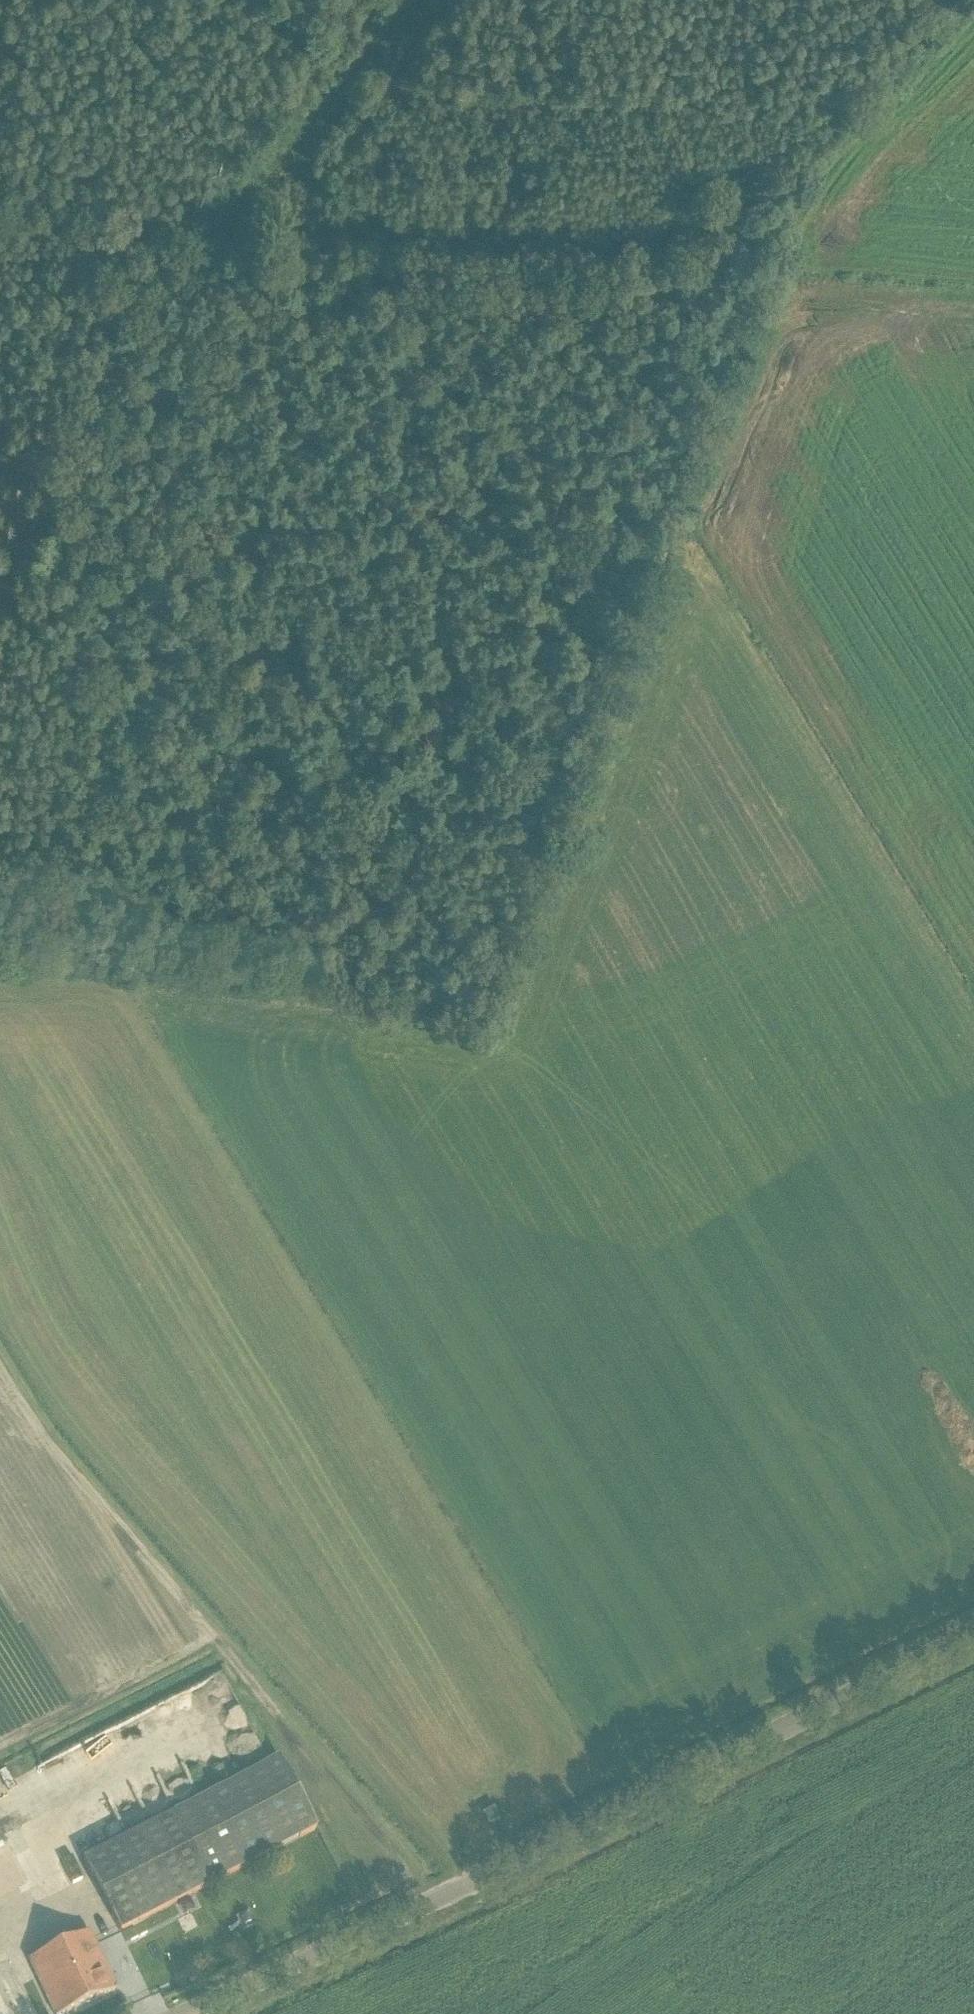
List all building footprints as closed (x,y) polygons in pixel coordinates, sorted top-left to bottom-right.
[(83,1861),(111,1914),(120,1932),(316,1829),(280,1758),(83,1861)] [(495,1809),(485,1815),(491,1825),(501,1819),(495,1809)] [(108,1971),(90,1933),(29,1961),(47,2000),(54,2013),(64,2013),(116,1989),(108,1971)]
